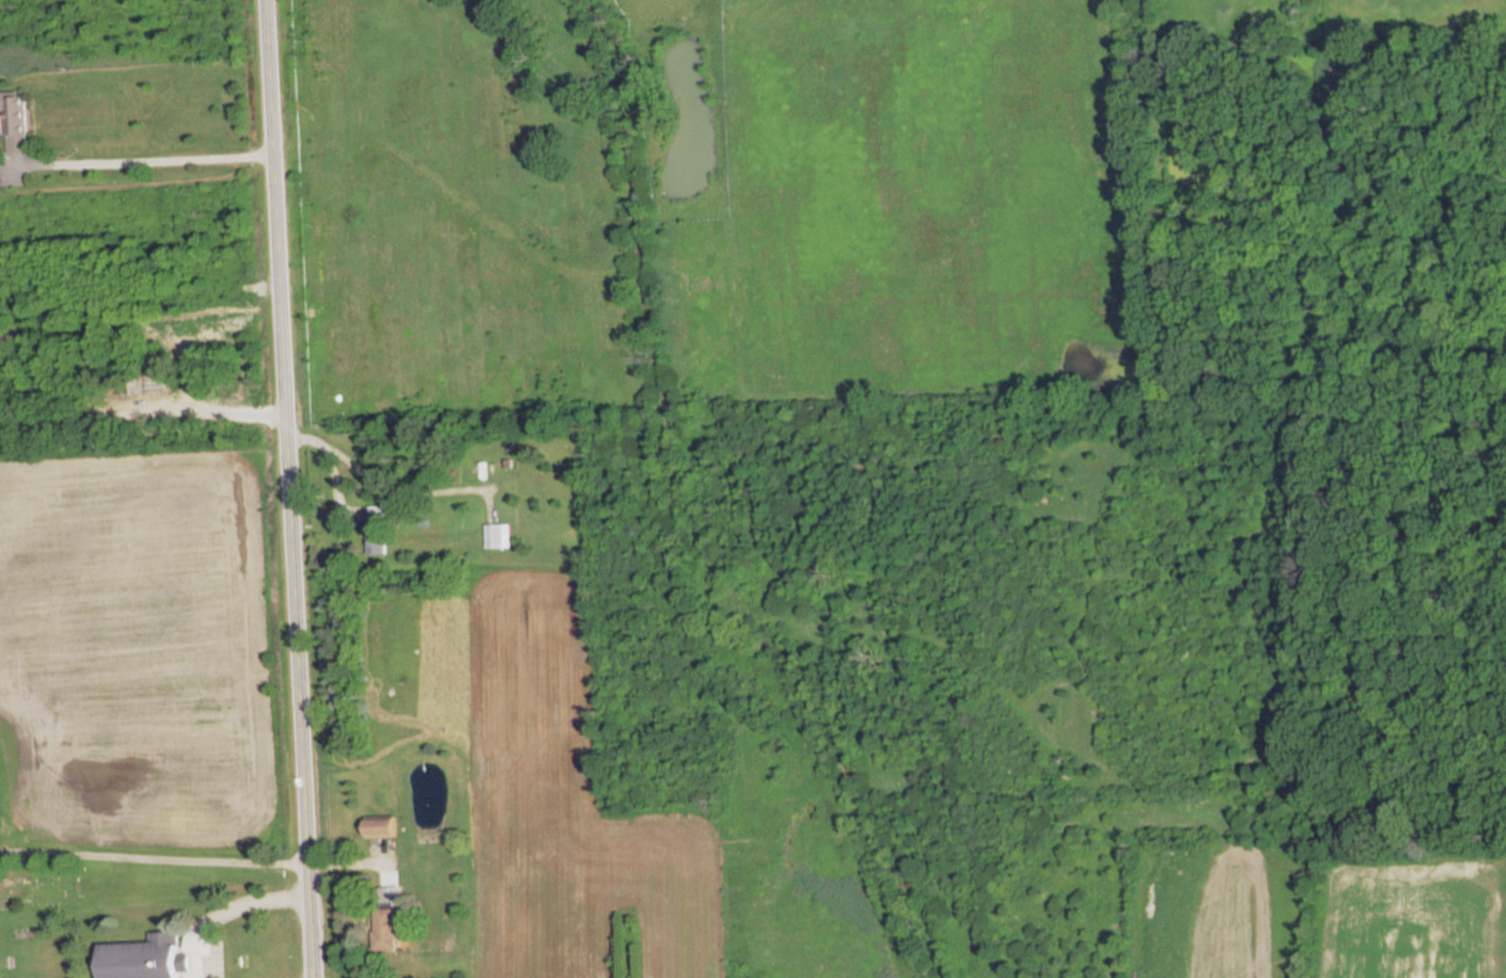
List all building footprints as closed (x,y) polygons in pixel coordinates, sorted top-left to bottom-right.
[(5,112),(6,154),(28,154),(26,93),(0,93),(0,112),(5,112)] [(384,555),(384,507),(366,507),(366,555),(384,555)] [(510,525),(485,525),(485,549),(510,549),(510,525)] [(395,821),(365,821),(365,839),(395,839),(395,821)] [(397,953),(397,889),(375,889),(375,953),(397,953)] [(104,977),(182,977),(182,972),(192,972),(192,954),(181,954),(180,932),(152,933),(152,943),(103,944),(104,977)]
